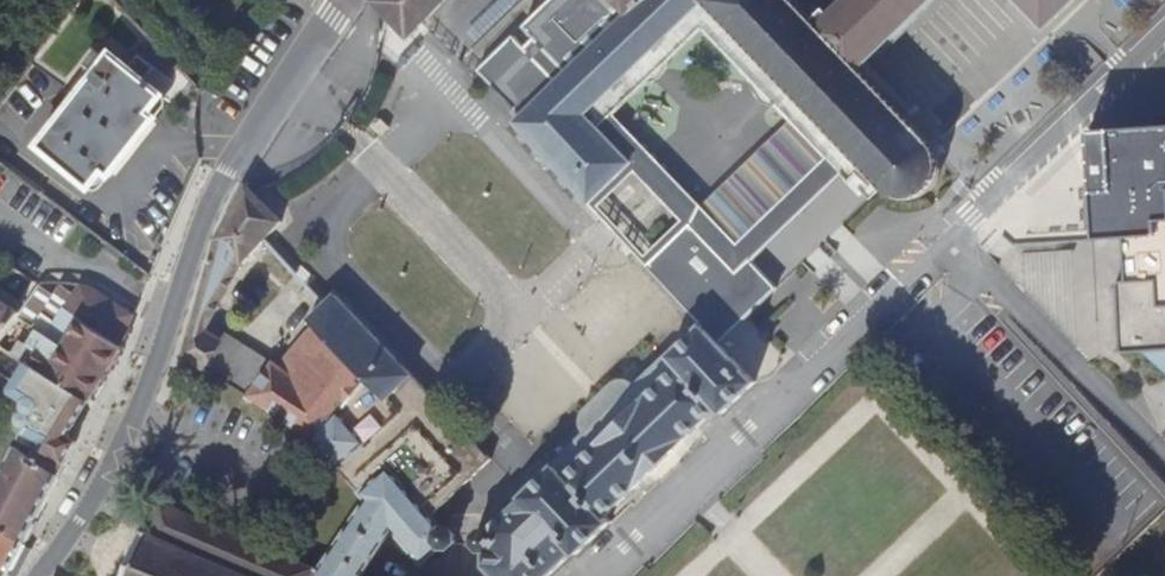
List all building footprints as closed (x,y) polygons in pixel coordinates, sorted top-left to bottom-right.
[(374,0),(381,7),(411,37),(446,0),(374,0)] [(632,160),(598,126),(587,114),(644,59),(695,9),(705,0),(548,0),(523,25),(536,38),(528,46),(515,33),(479,69),(523,115),(514,123),(589,200),(632,160)] [(695,9),(762,79),(770,88),(832,153),(844,165),(874,195),(884,185),(891,191),(901,195),(911,196),(922,193),(930,189),(937,181),(941,171),(942,164),(941,161),(941,154),(936,145),(860,67),(817,23),(795,0),(705,0),(695,9)] [(817,23),(841,0),(795,0),(817,23)] [(817,23),(860,67),(931,0),(841,0),(817,23)] [(1049,25),(1076,0),(1025,0),(1049,25)] [(148,76),(158,63),(142,52),(134,63),(115,49),(108,57),(97,48),(87,60),(99,70),(41,145),(101,192),(114,175),(121,180),(167,120),(160,114),(174,97),(148,76)] [(382,119),(373,128),(382,137),(391,128),(382,119)] [(1117,337),(1119,359),(1140,357),(1164,379),(1164,130),(1107,134),(1103,135),(1086,136),(1090,201),(1093,247),(1126,245),(1129,288),(1114,289),(1116,326),(1117,337)] [(832,153),(736,246),(726,256),(738,268),(751,255),(844,165),(832,153)] [(188,354),(202,363),(221,337),(206,328),(248,257),(285,220),(254,188),(251,184),(215,247),(186,353),(188,354)] [(702,210),(692,221),(726,256),(736,246),(702,210)] [(646,265),(705,325),(720,341),(780,285),(751,255),(738,268),(726,256),(692,221),(646,265)] [(41,286),(22,314),(20,317),(32,326),(33,325),(44,309),(52,299),(57,291),(44,282),(41,286)] [(63,282),(57,291),(52,299),(44,309),(59,320),(78,293),(63,282)] [(83,315),(125,344),(139,314),(108,291),(100,291),(96,297),(81,287),(78,293),(59,320),(44,309),(33,325),(42,331),(46,326),(70,333),(83,315)] [(367,499),(319,571),(317,575),(361,575),(393,529),(423,562),(441,546),(449,548),(456,542),(456,532),(451,528),(444,528),(433,516),(495,456),(337,295),(313,323),(317,328),(282,367),(277,362),(275,365),(251,396),(303,431),(315,439),(367,499)] [(20,317),(22,314),(0,299),(0,346),(20,317)] [(95,396),(125,344),(83,315),(70,333),(46,326),(42,331),(35,341),(27,353),(35,358),(94,398),(95,396)] [(720,341),(705,325),(671,357),(680,366),(622,421),(566,475),(557,467),(492,529),(485,528),(479,534),(478,541),(484,548),(490,548),(490,566),(499,575),(547,575),(576,548),(580,551),(612,521),(607,515),(719,406),(726,413),(759,382),(738,359),(720,341)] [(221,337),(202,363),(251,396),(275,365),(224,333),(221,337)] [(25,355),(27,353),(35,341),(28,337),(19,350),(25,355)] [(78,421),(94,398),(35,358),(15,383),(16,389),(29,398),(29,397),(33,393),(39,393),(44,395),(47,400),(78,421)] [(71,433),(78,421),(47,400),(44,395),(39,393),(33,393),(29,397),(29,398),(28,401),(29,406),(32,409),(25,435),(35,441),(67,459),(78,438),(71,433)] [(67,459),(35,441),(32,446),(22,441),(0,484),(0,519),(28,537),(67,459)] [(319,571),(163,504),(149,535),(149,537),(144,535),(134,561),(129,571),(126,570),(125,573),(129,574),(128,575),(317,575),(319,571)] [(28,537),(0,519),(0,570),(8,575),(28,537)]
